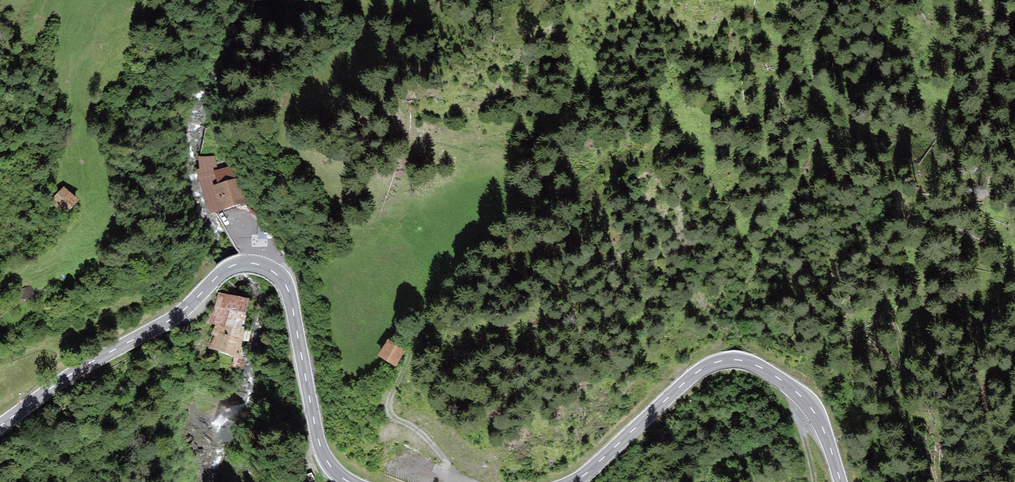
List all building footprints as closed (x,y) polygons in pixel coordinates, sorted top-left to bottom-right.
[(215,156),(198,157),(199,169),(196,170),(197,174),(214,170),(214,167),(218,167),(215,156)] [(214,170),(197,174),(210,214),(248,204),(230,166),(214,170)] [(79,200),(64,187),(51,201),(66,213),(67,214),(79,200)] [(258,239),(266,239),(266,224),(258,224),(258,239)] [(21,301),(35,296),(31,286),(17,290),(21,301)] [(250,299),(218,293),(209,323),(215,325),(211,335),(213,335),(209,348),(239,359),(245,327),(242,326),(250,299)] [(388,338),(377,355),(396,366),(406,350),(388,338)]
